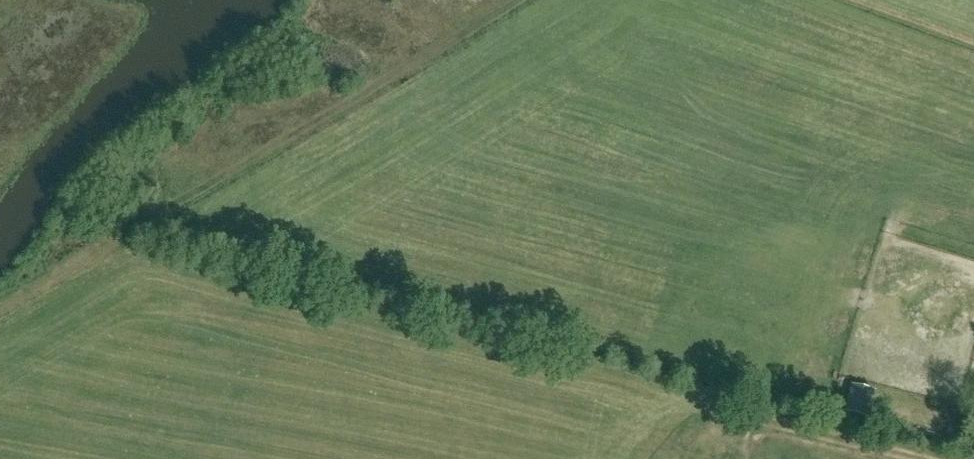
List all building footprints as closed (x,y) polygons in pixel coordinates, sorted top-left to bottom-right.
[(877,419),(881,406),(870,403),(867,417),(877,419)]
